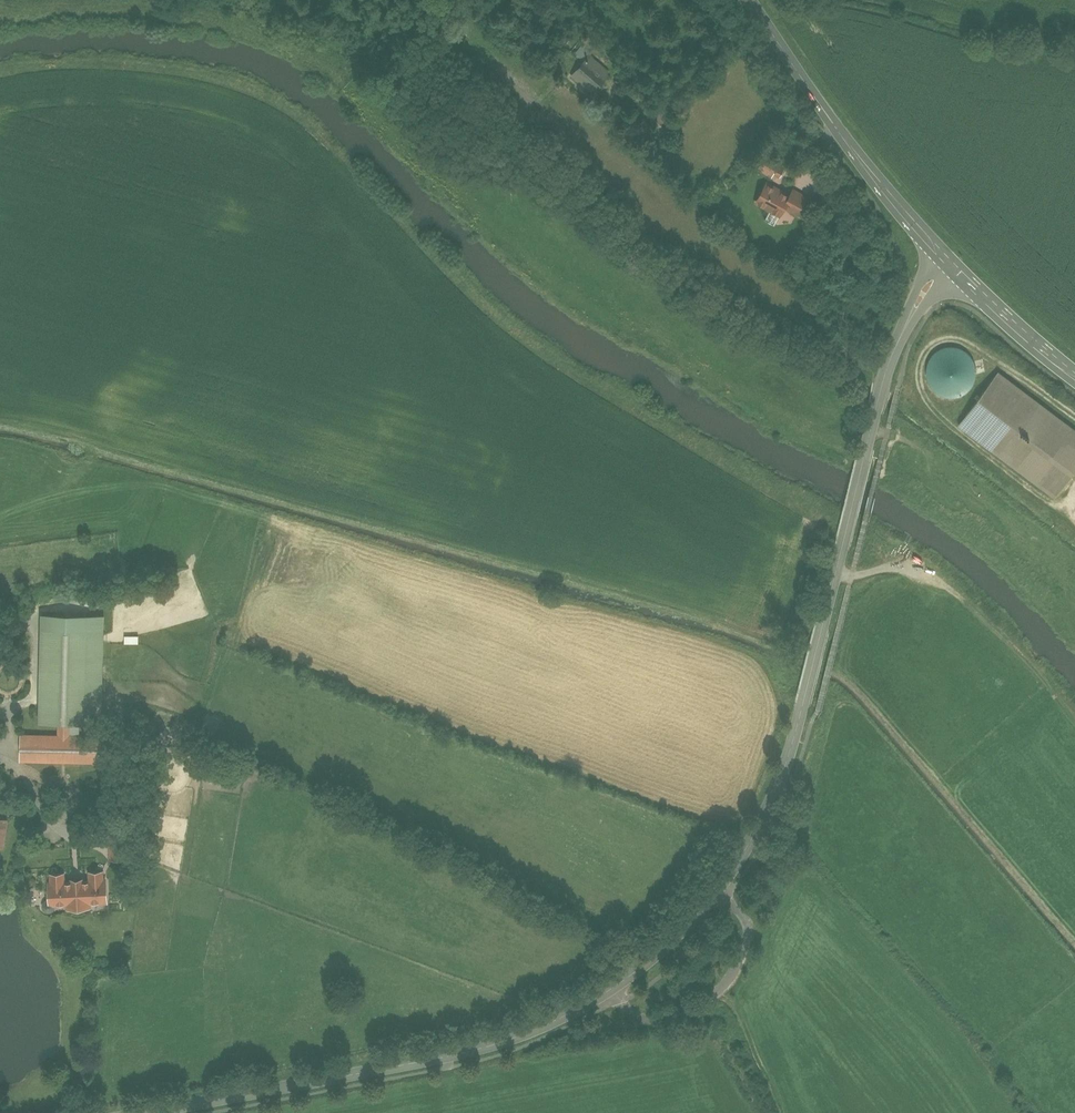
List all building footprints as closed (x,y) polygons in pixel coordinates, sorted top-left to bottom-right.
[(590,45),(582,38),(573,49),(581,56),(590,45)] [(610,72),(590,54),(572,73),(592,92),(610,72)] [(790,172),(770,161),(764,172),(778,180),(780,176),(786,179),(790,172)] [(793,197),(766,182),(755,202),(782,217),(787,208),(793,197)] [(798,214),(807,197),(796,191),(793,197),(787,208),(798,214)] [(934,388),(942,393),(950,394),(959,393),(966,389),(972,382),(975,374),(975,365),(973,357),(967,351),(960,346),(951,344),(944,345),(937,348),(931,353),(928,360),(926,367),(926,375),(929,382),(934,388)] [(996,373),(956,427),(1056,501),(1074,475),(1074,431),(996,373)] [(40,615),(37,724),(100,726),(104,617),(40,615)] [(107,737),(21,734),(20,762),(106,765),(107,737)] [(105,877),(48,880),(50,911),(107,907),(105,877)]
